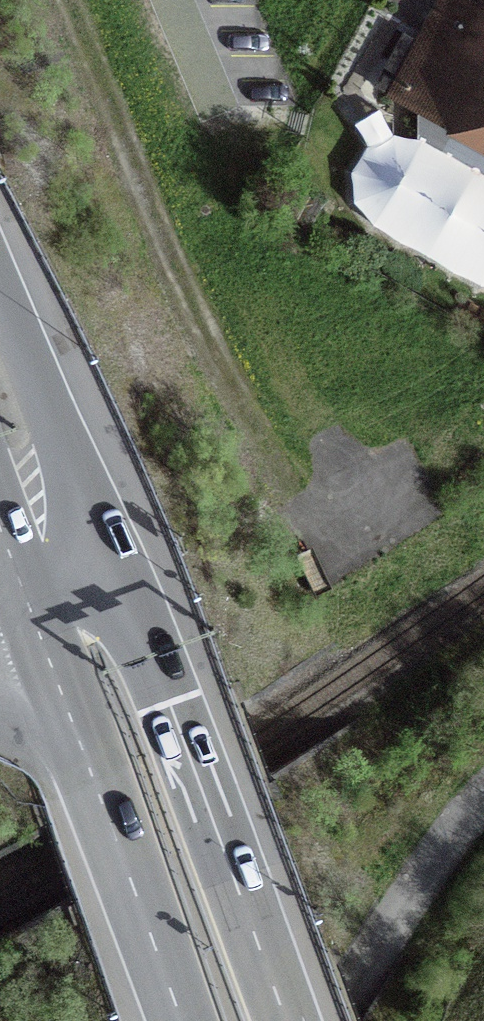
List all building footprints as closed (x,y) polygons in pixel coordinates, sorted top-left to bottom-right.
[(392,100),(483,151),(483,29),(460,72),(420,50),(392,100)] [(352,179),(355,207),(374,230),(478,288),(483,289),(483,181),(421,145),(396,138),(369,148),(352,179)]
